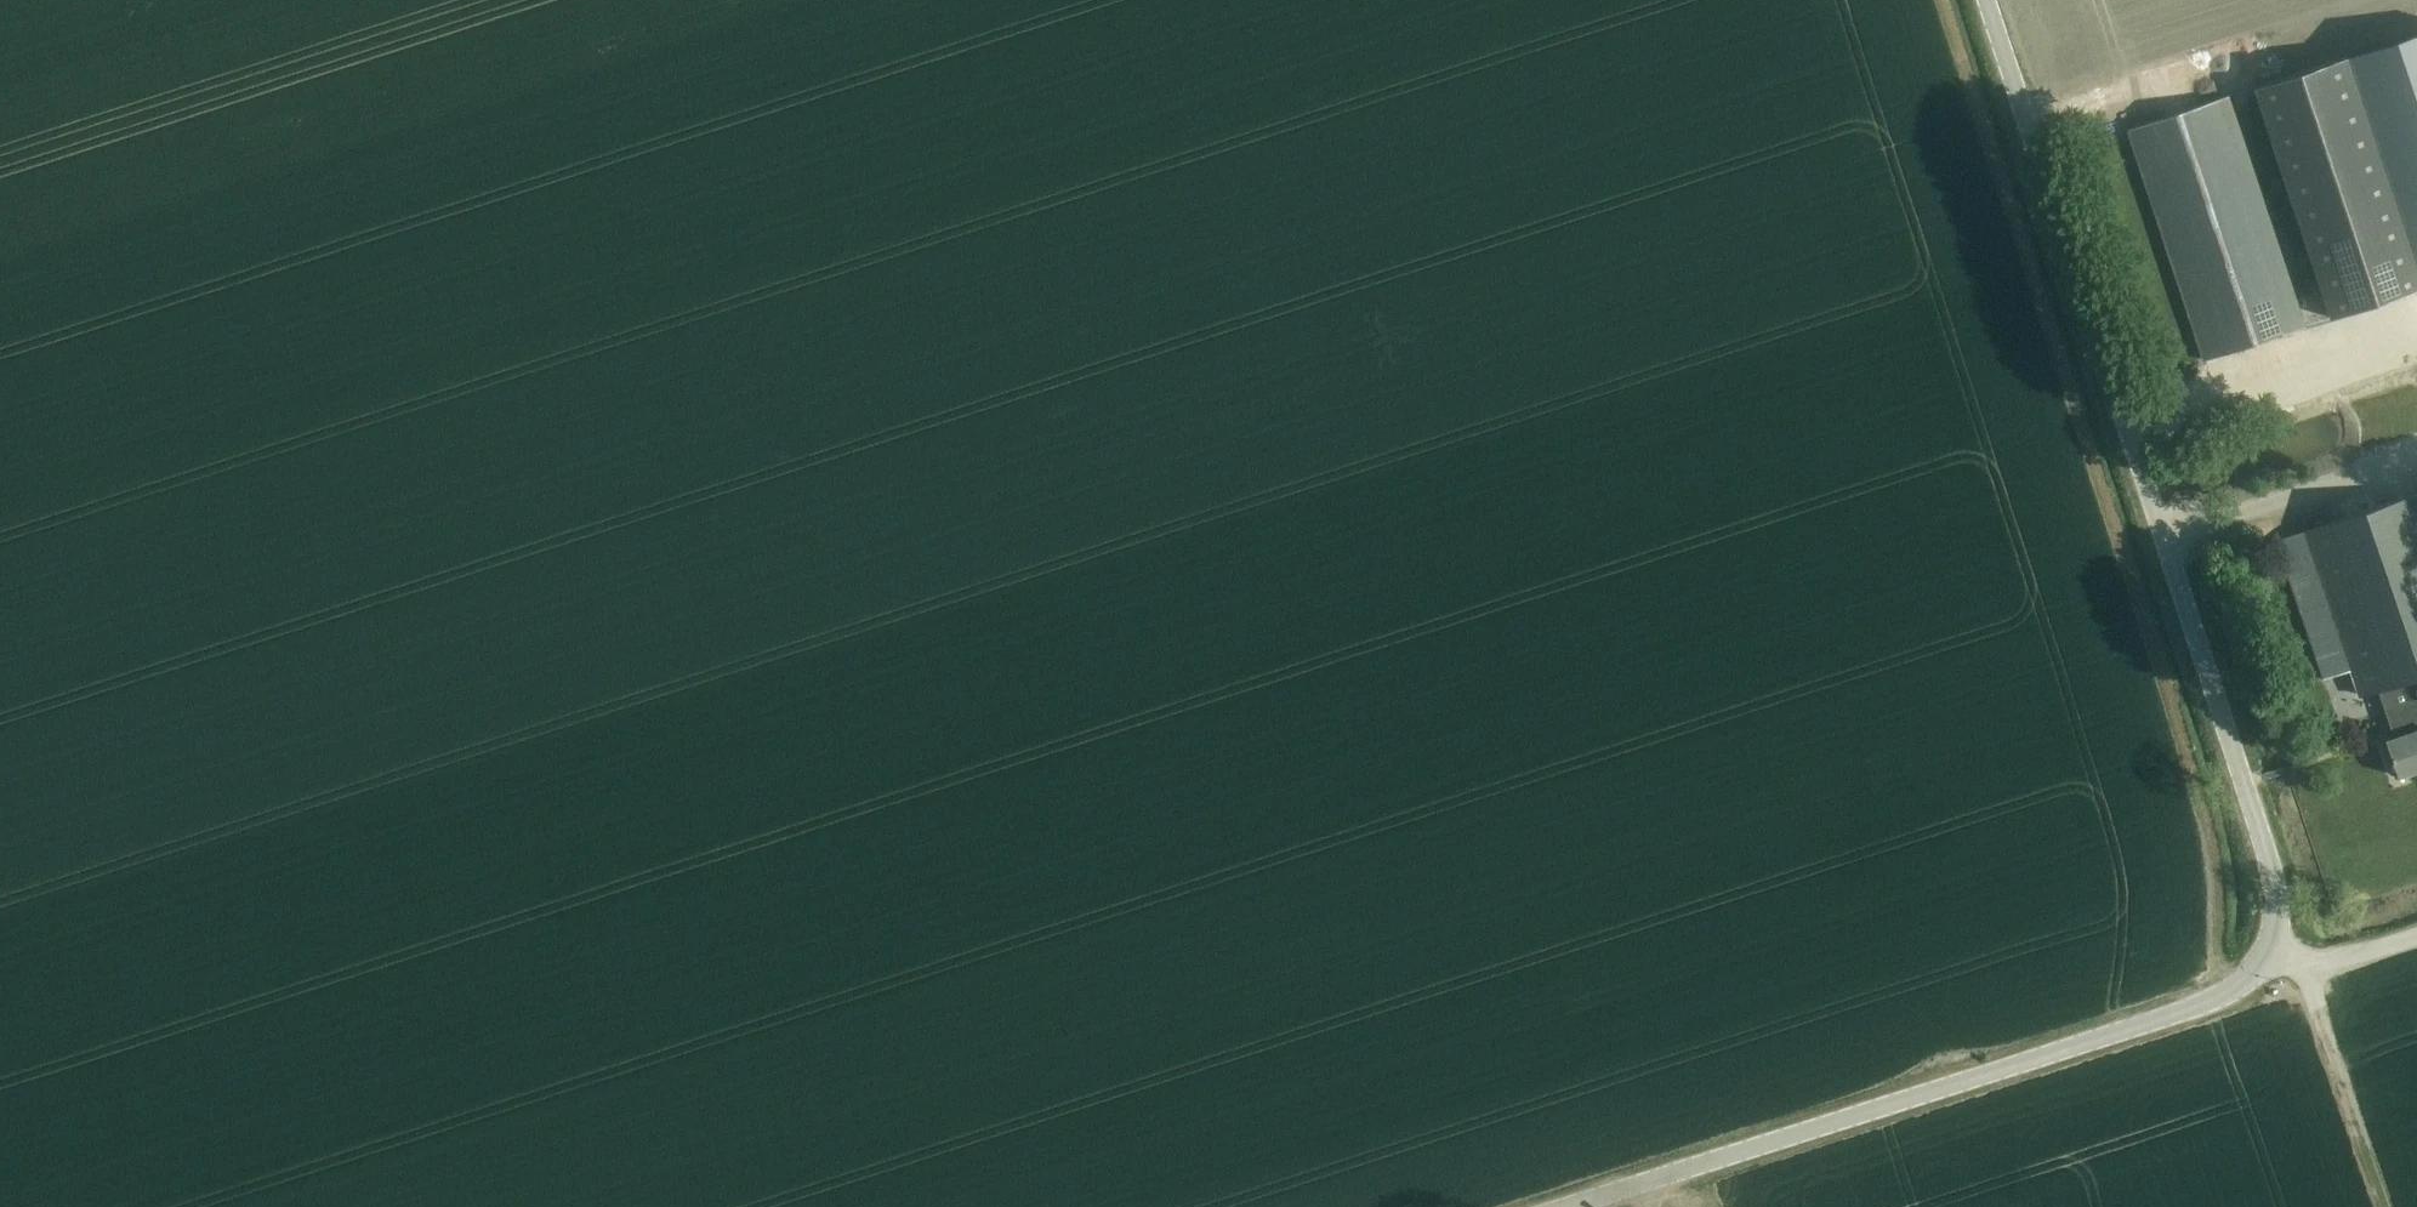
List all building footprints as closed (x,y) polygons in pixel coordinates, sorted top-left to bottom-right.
[(2416,254),(2416,34),(2353,55),(2416,254)] [(2348,57),(2256,87),(2331,317),(2416,289),(2416,269),(2348,57)] [(2309,320),(2252,147),(2233,89),(2135,122),(2211,352),(2309,320)] [(2280,539),(2326,675),(2352,667),(2361,693),(2416,674),(2416,494),(2280,539)] [(2416,770),(2416,708),(2393,716),(2400,737),(2387,742),(2399,776),(2416,770)]
